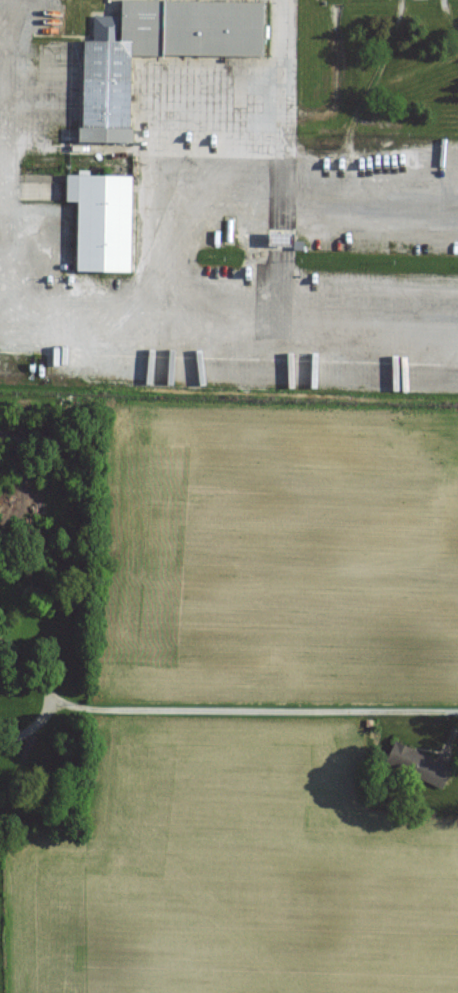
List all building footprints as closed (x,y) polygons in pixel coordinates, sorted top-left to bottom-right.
[(261,59),(262,4),(119,2),(119,18),(92,18),(92,43),(80,43),(79,143),(129,144),(130,57),(261,59)] [(74,203),(74,274),(128,274),(129,177),(64,177),(64,203),(74,203)] [(292,248),(292,235),(267,235),(267,248),(292,248)] [(451,767),(393,742),(384,765),(442,790),(451,767)]
